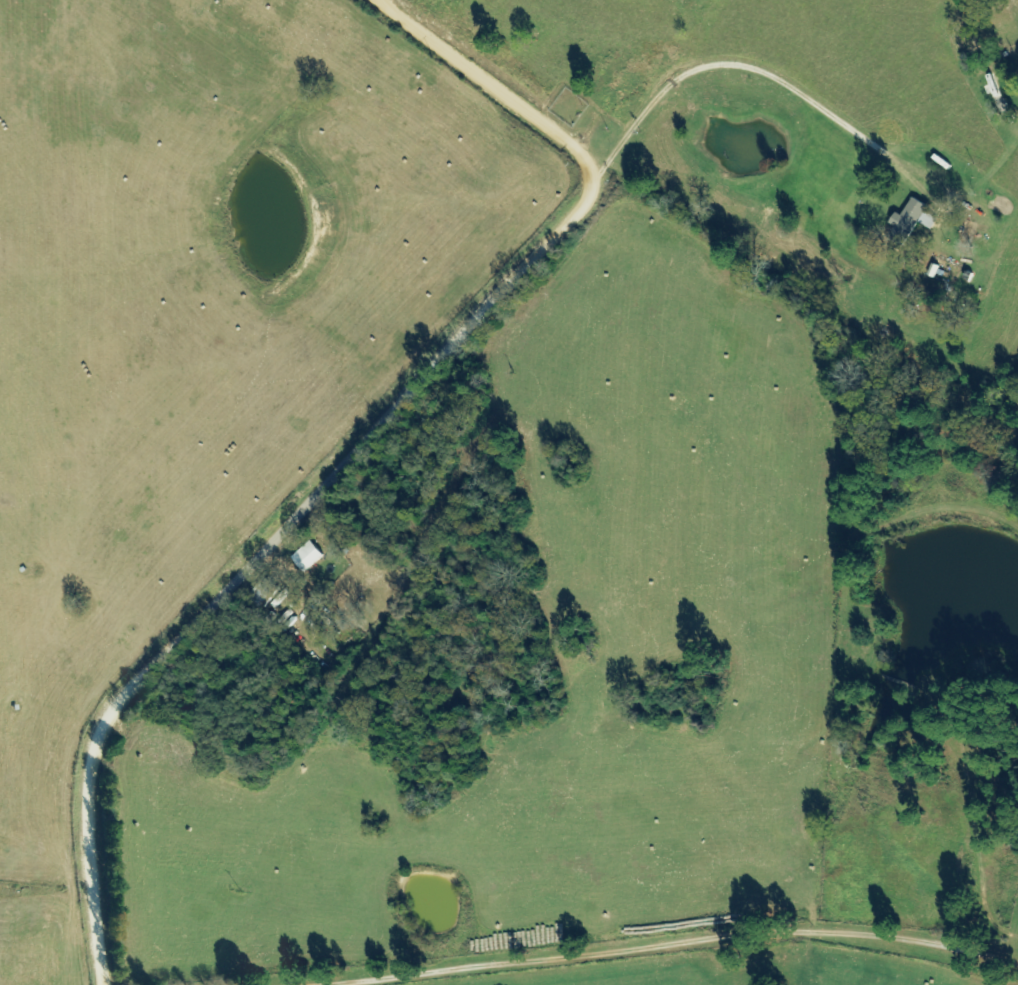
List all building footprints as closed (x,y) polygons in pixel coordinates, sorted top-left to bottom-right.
[(931,231),(937,220),(924,212),(927,207),(912,198),(901,216),(895,212),(888,224),(893,227),(887,237),(903,247),(918,222),(931,231)] [(291,558),(304,574),(324,557),(310,541),(291,558)]
